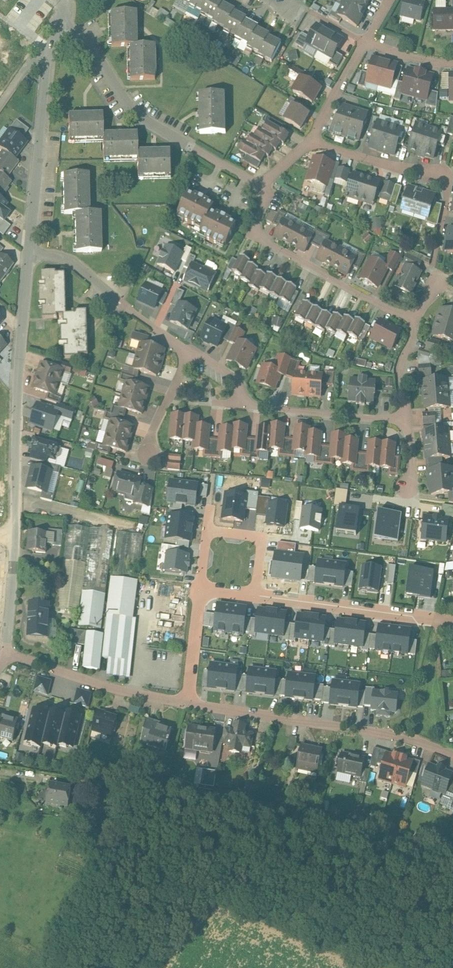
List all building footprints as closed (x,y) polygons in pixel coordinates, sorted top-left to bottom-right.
[(191,4),(190,6),(202,12),(209,0),(193,0),(191,4)] [(202,12),(201,14),(213,20),(214,20),(222,4),(223,4),(224,2),(220,0),(209,0),(202,12)] [(352,0),(345,0),(341,6),(343,7),(360,17),(361,17),(366,8),(352,0)] [(410,0),(405,0),(401,16),(420,21),(425,4),(410,0)] [(223,4),(222,4),(214,20),(213,20),(212,22),(225,28),(225,29),(234,12),(235,10),(223,4)] [(360,17),(343,7),(338,15),(338,16),(342,19),(357,27),(362,18),(361,17),(360,17)] [(338,15),(332,11),(328,17),(339,23),(342,19),(338,16),(338,15)] [(435,11),(435,30),(452,30),(452,11),(435,11)] [(136,12),(110,13),(111,47),(129,46),(136,46),(136,12)] [(225,29),(225,28),(224,30),(236,37),(237,37),(245,20),(246,20),(247,19),(234,12),(225,29)] [(237,37),(236,37),(235,39),(248,45),(257,28),(257,29),(258,27),(246,20),(245,20),(237,37)] [(309,38),(306,44),(318,51),(329,33),(317,25),(309,38)] [(257,28),(248,45),(247,47),(259,53),(268,37),(269,37),(270,35),(257,29),(257,28)] [(302,33),(295,45),(304,49),(306,44),(309,38),(302,33)] [(329,33),(318,51),(331,58),(332,59),(335,53),(342,40),(329,33)] [(259,53),(258,55),(271,62),(281,43),(269,37),(268,37),(259,53)] [(136,46),(129,46),(130,80),(155,80),(154,46),(136,46)] [(296,50),(287,52),(289,60),(297,59),(296,50)] [(343,57),(335,53),(332,59),(331,58),(329,63),(337,68),(343,57)] [(385,62),(373,59),(369,74),(367,82),(379,85),(385,62)] [(397,65),(385,62),(379,85),(391,89),(393,80),(397,66),(397,65)] [(402,68),(397,66),(393,80),(398,82),(402,68)] [(304,74),(292,67),(286,77),(298,84),(301,78),(302,79),(304,74)] [(421,72),(408,69),(402,94),(414,97),(421,72)] [(369,74),(362,72),(358,86),(365,88),(367,82),(369,74)] [(433,75),(421,72),(414,97),(427,100),(429,91),(433,75)] [(302,79),(301,78),(298,84),(293,92),(312,103),(320,89),(302,79)] [(438,93),(429,91),(427,100),(426,105),(436,108),(438,93)] [(225,94),(199,95),(200,133),(225,133),(225,94)] [(306,107),(291,98),(287,103),(292,106),(293,106),(303,112),(306,107)] [(303,112),(293,106),(292,106),(285,120),(300,129),(308,115),(303,112)] [(353,109),(344,107),(330,132),(345,137),(353,109)] [(367,114),(353,109),(345,137),(359,141),(367,114)] [(102,114),(68,115),(69,140),(103,140),(103,134),(102,114)] [(283,126),(267,117),(264,123),(267,124),(268,124),(280,131),(283,126)] [(373,117),(367,134),(373,136),(377,122),(378,122),(379,119),(373,117)] [(419,120),(412,118),(409,128),(407,135),(413,137),(416,124),(417,125),(419,120)] [(29,129),(17,121),(12,126),(23,134),(27,129),(28,130),(29,129)] [(378,122),(377,122),(373,136),(369,147),(382,151),(390,126),(378,122)] [(280,131),(268,124),(267,124),(263,132),(281,142),(280,143),(284,144),(288,136),(280,131)] [(413,137),(408,151),(417,154),(417,156),(420,157),(429,128),(417,125),(416,124),(413,137)] [(402,129),(390,126),(382,151),(394,155),(398,144),(402,130),(402,129)] [(409,128),(403,126),(402,129),(402,130),(398,144),(403,146),(407,135),(409,128)] [(448,129),(442,127),(441,132),(437,145),(444,147),(447,134),(448,129)] [(441,132),(429,128),(420,157),(423,158),(424,156),(433,159),(437,145),(441,132)] [(281,142),(263,132),(260,130),(255,138),(273,148),(273,149),(276,151),(280,143),(281,142)] [(9,131),(8,132),(10,133),(0,146),(0,149),(2,150),(14,159),(25,143),(9,131)] [(137,134),(103,134),(103,140),(103,160),(137,159),(137,152),(137,134)] [(273,148),(255,138),(252,136),(248,144),(265,155),(268,157),(273,149),(273,148)] [(265,155),(248,144),(245,142),(240,151),(247,155),(260,163),(265,155)] [(2,150),(2,151),(3,152),(0,156),(0,173),(7,178),(19,163),(14,159),(2,150)] [(171,151),(137,152),(137,159),(138,177),(171,176),(171,151)] [(260,163),(247,155),(244,161),(257,169),(260,163)] [(333,164),(316,158),(315,163),(313,163),(307,181),(313,183),(311,190),(324,194),(325,192),(326,187),(329,179),(333,164)] [(340,164),(333,162),(333,164),(329,179),(334,181),(335,179),(338,168),(340,164)] [(350,171),(338,168),(335,179),(346,183),(350,171)] [(0,173),(0,197),(11,182),(7,178),(0,173)] [(88,174),(63,175),(64,214),(75,213),(89,213),(88,174)] [(359,176),(353,174),(346,197),(359,201),(367,177),(359,174),(359,176)] [(375,179),(367,177),(359,201),(373,205),(380,182),(374,180),(375,179)] [(334,181),(329,179),(326,187),(326,188),(325,192),(330,194),(334,181)] [(396,186),(384,182),(381,193),(392,197),(395,186),(396,186)] [(395,186),(392,197),(390,204),(396,206),(402,188),(395,186)] [(416,190),(409,188),(402,208),(413,211),(421,188),(417,187),(416,190)] [(424,189),(421,188),(413,211),(427,216),(428,216),(431,208),(435,196),(423,192),(424,189)] [(193,197),(188,194),(178,214),(185,217),(183,220),(196,226),(197,224),(203,227),(204,227),(210,213),(211,213),(214,207),(208,204),(209,201),(195,194),(193,197)] [(4,221),(9,214),(3,210),(8,204),(0,198),(0,218),(4,221)] [(300,202),(296,210),(304,214),(307,206),(300,202)] [(435,209),(431,208),(428,216),(427,216),(425,223),(431,224),(431,225),(437,226),(442,207),(435,206),(435,209)] [(266,221),(271,223),(276,212),(271,210),(266,221)] [(280,212),(273,224),(279,227),(283,220),(286,215),(280,212)] [(89,213),(75,213),(76,252),(101,251),(100,213),(89,213)] [(232,220),(217,213),(216,216),(211,213),(210,213),(204,227),(203,227),(200,233),(207,236),(206,239),(218,245),(219,242),(226,246),(236,226),(230,223),(232,220)] [(3,236),(10,226),(4,221),(0,218),(0,234),(3,236)] [(371,218),(372,229),(381,229),(380,218),(371,218)] [(283,220),(279,227),(275,236),(290,244),(298,228),(283,220)] [(313,235),(298,228),(290,244),(305,252),(310,243),(313,236),(313,235)] [(449,229),(445,251),(452,253),(452,230),(449,229)] [(322,234),(316,230),(313,235),(313,236),(310,243),(316,246),(322,234)] [(329,237),(322,234),(316,246),(322,249),(326,242),(329,237)] [(326,242),(322,249),(317,258),(332,266),(341,250),(326,242)] [(180,260),(183,255),(166,247),(158,265),(175,273),(180,260)] [(180,260),(186,263),(190,255),(192,250),(186,247),(183,255),(180,260)] [(356,258),(341,250),(332,266),(348,274),(352,266),(356,258)] [(365,256),(358,252),(356,258),(352,266),(358,269),(365,256)] [(384,266),(371,259),(361,278),(363,280),(364,283),(368,284),(370,283),(377,287),(382,278),(381,277),(386,268),(393,271),(400,257),(391,252),(384,266)] [(422,261),(408,254),(403,264),(405,265),(406,265),(417,270),(422,261)] [(184,268),(190,270),(192,265),(196,258),(190,255),(186,263),(184,268)] [(0,256),(0,282),(13,265),(0,256)] [(250,261),(240,256),(238,261),(232,271),(242,276),(248,264),(249,264),(250,261)] [(238,261),(232,258),(227,269),(232,271),(238,261)] [(249,264),(248,264),(242,276),(240,279),(250,284),(257,271),(258,269),(249,264)] [(190,270),(185,281),(208,291),(215,276),(211,274),(212,271),(205,268),(204,271),(192,265),(190,270)] [(417,270),(406,265),(405,265),(401,273),(403,274),(401,278),(398,276),(394,285),(411,294),(421,272),(417,270)] [(257,271),(250,284),(249,286),(259,292),(260,289),(266,276),(257,271)] [(72,312),(72,315),(66,315),(65,274),(56,275),(56,273),(41,273),(42,284),(39,284),(40,308),(42,308),(43,319),(57,318),(57,316),(63,316),(64,323),(61,323),(61,348),(64,348),(65,358),(79,358),(79,356),(88,356),(87,312),(72,312)] [(267,273),(266,276),(260,289),(269,294),(277,278),(267,273)] [(277,278),(269,294),(279,299),(287,283),(277,278)] [(297,288),(287,283),(279,299),(289,304),(295,291),(297,288)] [(146,285),(139,301),(155,308),(157,303),(162,292),(146,285)] [(171,305),(177,308),(179,303),(184,293),(178,290),(171,305)] [(295,291),(289,304),(292,306),(299,293),(295,291)] [(162,292),(157,303),(163,305),(168,294),(162,292)] [(303,302),(295,317),(305,322),(313,307),(303,302)] [(171,322),(188,330),(196,311),(179,303),(177,308),(171,322)] [(323,312),(313,307),(305,322),(315,327),(323,312)] [(441,309),(439,315),(438,314),(436,322),(452,327),(452,313),(441,309)] [(332,316),(323,312),(315,327),(324,332),(326,329),(332,317),(332,316)] [(343,319),(333,314),(332,316),(332,317),(326,329),(335,334),(337,332),(343,319)] [(354,321),(344,316),(343,319),(337,332),(346,337),(348,334),(354,321)] [(365,323),(355,318),(354,321),(348,334),(357,339),(358,338),(365,324),(365,323)] [(215,319),(213,320),(211,319),(202,339),(203,340),(204,342),(209,344),(211,344),(217,347),(221,339),(227,327),(221,324),(220,322),(215,319)] [(387,323),(381,320),(374,333),(380,336),(387,323)] [(229,322),(227,327),(221,339),(229,342),(235,328),(237,326),(229,322)] [(436,322),(433,330),(435,330),(433,336),(452,342),(452,327),(436,322)] [(401,331),(387,323),(380,336),(377,342),(391,349),(401,331)] [(370,327),(365,324),(358,338),(363,341),(370,327)] [(245,333),(235,328),(229,342),(235,345),(237,341),(240,342),(245,333)] [(149,338),(133,333),(131,340),(141,343),(147,344),(149,338)] [(429,339),(426,350),(431,352),(437,354),(441,342),(429,339)] [(240,342),(237,341),(235,345),(228,360),(246,370),(256,350),(240,342)] [(147,344),(141,343),(137,356),(162,363),(164,356),(163,355),(164,349),(147,344)] [(431,352),(426,350),(419,349),(417,354),(429,358),(431,352)] [(291,359),(279,355),(274,369),(280,371),(279,374),(286,376),(291,359)] [(162,363),(137,356),(133,369),(133,370),(139,371),(156,376),(158,371),(160,371),(162,363)] [(299,362),(291,359),(286,376),(294,379),(295,372),(296,372),(299,362)] [(72,367),(59,363),(57,369),(64,372),(63,372),(70,374),(72,367)] [(57,369),(42,364),(38,376),(59,384),(63,372),(64,372),(57,369)] [(431,364),(419,365),(420,377),(432,376),(431,364)] [(274,369),(264,365),(257,384),(274,390),(279,374),(280,371),(274,369)] [(133,369),(124,366),(122,374),(135,377),(137,378),(139,371),(133,370),(133,369)] [(296,372),(295,372),(294,379),(292,395),(306,396),(309,374),(296,372)] [(335,372),(326,372),(325,385),(333,386),(335,372)] [(135,377),(122,374),(120,381),(126,383),(133,384),(135,377)] [(323,375),(309,374),(306,396),(320,397),(323,375)] [(59,384),(38,376),(33,389),(48,394),(55,396),(59,384)] [(367,378),(359,377),(359,379),(350,379),(350,387),(349,387),(348,394),(349,394),(348,402),(356,403),(356,405),(365,406),(365,404),(373,405),(374,397),(375,397),(376,389),(375,389),(376,381),(367,380),(367,378)] [(447,379),(423,381),(424,387),(422,387),(423,395),(448,393),(447,379)] [(133,384),(126,383),(123,395),(145,401),(149,389),(133,384)] [(448,393),(423,395),(423,403),(425,403),(425,409),(449,407),(448,393)] [(55,396),(48,394),(46,400),(58,405),(60,405),(62,398),(55,396)] [(145,401),(123,395),(119,407),(119,408),(126,410),(142,414),(145,401)] [(56,411),(38,405),(31,424),(52,431),(57,415),(58,412),(56,411)] [(60,405),(58,405),(56,411),(58,412),(57,415),(72,420),(75,410),(60,405)] [(126,410),(119,408),(119,407),(113,405),(111,413),(120,416),(124,417),(126,410)] [(120,416),(111,413),(106,412),(104,420),(111,421),(118,423),(120,416)] [(435,412),(423,413),(424,425),(435,424),(435,412)] [(185,416),(173,415),(170,439),(183,440),(185,416)] [(198,418),(185,416),(183,440),(195,441),(197,426),(197,425),(198,418)] [(118,423),(111,421),(107,434),(130,440),(133,427),(118,423)] [(197,425),(197,426),(195,441),(194,449),(204,450),(207,451),(208,439),(209,427),(197,425)] [(247,427),(234,425),(233,429),(234,429),(232,449),(242,450),(244,450),(245,438),(247,427)] [(284,426),(271,425),(271,429),(269,449),(270,449),(279,450),(282,450),(283,438),(284,426)] [(309,428),(296,427),(295,439),(294,451),(296,451),(306,452),(308,432),(309,432),(309,428)] [(233,429),(221,428),(220,440),(219,452),(221,452),(232,453),(232,449),(234,429),(233,429)] [(271,429),(259,428),(257,440),(256,451),(259,452),(269,453),(270,449),(269,449),(271,429)] [(442,430),(424,431),(425,445),(449,443),(448,429),(442,430)] [(309,432),(308,432),(306,452),(306,456),(316,457),(318,458),(320,446),(321,434),(309,432)] [(130,440),(107,434),(104,446),(111,448),(126,452),(130,440)] [(346,436),(333,435),(332,447),(330,459),(333,459),(343,460),(345,440),(346,436)] [(251,439),(245,438),(244,450),(242,450),(241,456),(250,457),(251,439)] [(289,439),(283,438),(282,450),(279,450),(279,456),(287,456),(289,439)] [(214,439),(208,439),(207,451),(204,450),(204,456),(212,457),(214,439)] [(220,440),(214,439),(212,457),(221,458),(221,452),(219,452),(220,440)] [(257,440),(251,439),(250,457),(258,458),(259,452),(256,451),(257,440)] [(296,451),(294,451),(295,439),(289,439),(287,456),(296,457),(296,451)] [(58,447),(34,440),(32,440),(30,441),(28,447),(29,448),(31,449),(31,453),(49,457),(55,459),(55,458),(58,459),(61,457),(62,452),(61,449),(58,448),(58,447)] [(345,440),(343,460),(342,464),(353,465),(355,465),(356,453),(357,441),(345,440)] [(88,441),(87,448),(95,450),(96,443),(88,441)] [(382,444),(370,442),(368,454),(367,466),(370,466),(380,467),(382,444)] [(449,443),(425,445),(426,459),(441,458),(450,457),(449,443)] [(104,446),(97,444),(95,451),(108,455),(111,448),(104,446)] [(395,445),(382,444),(380,467),(390,468),(392,469),(393,457),(395,445)] [(326,446),(320,446),(318,458),(316,457),(315,463),(324,464),(326,446)] [(332,447),(326,446),(324,464),(332,465),(333,459),(330,459),(332,447)] [(49,457),(31,453),(30,459),(43,463),(47,464),(49,457)] [(362,454),(356,453),(355,465),(353,465),(352,471),(361,472),(362,454)] [(368,454),(362,454),(361,472),(369,472),(370,466),(367,466),(368,454)] [(98,457),(96,464),(112,468),(114,462),(98,457)] [(400,457),(393,457),(392,469),(390,468),(389,474),(398,475),(400,457)] [(47,464),(43,463),(42,469),(51,472),(51,473),(59,475),(61,467),(47,464)] [(42,469),(33,467),(28,488),(42,492),(46,493),(46,492),(51,473),(51,472),(42,469)] [(110,477),(112,469),(106,468),(104,476),(110,477)] [(429,471),(430,477),(428,477),(429,483),(452,481),(452,469),(439,470),(429,471)] [(141,480),(119,474),(113,492),(126,495),(125,500),(134,503),(135,503),(140,486),(141,480)] [(171,480),(168,501),(174,502),(173,509),(182,510),(183,504),(196,505),(199,484),(171,480)] [(429,483),(429,489),(431,489),(431,495),(448,493),(452,492),(452,481),(429,483)] [(153,490),(140,486),(135,503),(134,503),(148,507),(151,507),(153,490)] [(336,489),(334,506),(340,507),(336,534),(357,537),(360,510),(346,507),(349,491),(336,489)] [(227,495),(223,519),(243,522),(245,509),(257,511),(259,497),(259,493),(246,491),(245,497),(227,495)] [(54,494),(46,492),(46,493),(42,492),(41,499),(52,502),(54,494)] [(271,499),(259,497),(257,511),(256,514),(268,516),(267,524),(285,526),(288,506),(270,504),(271,499)] [(322,511),(304,508),(301,530),(319,532),(320,525),(321,525),(322,518),(321,518),(322,511)] [(193,512),(182,510),(181,515),(169,513),(166,537),(178,539),(177,546),(180,547),(188,548),(189,542),(192,542),(195,518),(193,518),(193,512)] [(403,515),(378,512),(375,538),(399,541),(403,515)] [(140,516),(139,522),(147,524),(148,517),(140,516)] [(447,543),(450,521),(425,517),(422,539),(447,543)] [(70,521),(58,616),(75,619),(87,523),(70,521)] [(114,527),(91,524),(78,625),(101,628),(114,527)] [(54,534),(29,532),(28,550),(45,552),(46,543),(53,544),(54,534)] [(144,535),(117,532),(111,578),(138,582),(144,535)] [(62,535),(54,534),(53,544),(53,545),(61,545),(62,535)] [(275,563),(271,562),(269,578),(300,582),(303,557),(295,556),(296,545),(278,543),(275,563)] [(179,554),(180,547),(167,545),(163,569),(188,573),(190,556),(179,554)] [(309,567),(307,583),(352,588),(354,573),(345,571),(346,565),(319,561),(318,568),(309,567)] [(382,569),(363,566),(360,590),(379,592),(382,569)] [(396,567),(388,566),(385,583),(394,584),(396,567)] [(434,571),(410,568),(407,596),(431,599),(434,571)] [(138,582),(111,578),(107,614),(133,617),(138,582)] [(49,604),(30,603),(28,634),(47,635),(49,604)] [(209,614),(207,627),(213,628),(213,625),(228,627),(231,605),(216,603),(215,615),(209,614)] [(241,632),(248,633),(250,620),(244,619),(245,607),(231,605),(228,627),(242,629),(241,632)] [(250,620),(248,633),(254,634),(254,631),(269,633),(272,611),(257,609),(256,621),(250,620)] [(282,638),(289,639),(290,626),(285,626),(286,613),(272,611),(269,633),(283,635),(282,638)] [(133,617),(107,614),(101,655),(108,655),(106,667),(126,670),(133,617)] [(290,626),(289,639),(295,640),(295,637),(310,639),(313,617),(298,615),(296,627),(290,626)] [(323,644),(330,645),(331,632),(325,631),(327,619),(313,617),(310,639),(324,641),(323,644)] [(331,632),(330,645),(336,646),(336,643),(351,645),(354,623),(339,621),(337,633),(331,632)] [(364,650),(371,651),(373,638),(366,637),(368,625),(354,623),(351,645),(365,647),(364,650)] [(373,638),(371,651),(377,652),(378,648),(392,650),(395,628),(380,626),(379,639),(373,638)] [(406,656),(412,657),(414,644),(408,643),(409,631),(395,628),(392,650),(406,652),(406,656)] [(77,630),(71,629),(69,642),(75,642),(77,630)] [(88,631),(77,630),(75,642),(86,644),(88,631)] [(101,633),(88,631),(86,644),(83,664),(98,666),(101,646),(99,645),(101,633)] [(209,671),(203,670),(201,680),(240,686),(242,675),(237,674),(239,664),(210,660),(209,671)] [(247,676),(242,675),(240,686),(279,690),(280,680),(276,679),(277,669),(249,665),(247,676)] [(286,680),(280,680),(279,690),(317,695),(319,684),(314,684),(316,673),(287,669),(286,680)] [(50,678),(37,674),(34,687),(47,691),(50,678)] [(325,685),(319,684),(317,695),(356,700),(357,689),(353,689),(354,678),(326,674),(325,685)] [(366,685),(364,701),(371,702),(371,707),(377,708),(377,712),(389,713),(389,709),(397,710),(399,692),(374,689),(375,686),(366,685)] [(90,689),(77,686),(73,699),(86,703),(90,689)] [(48,710),(33,706),(25,733),(31,735),(30,740),(39,742),(40,738),(48,710)] [(48,710),(40,738),(56,742),(57,738),(64,711),(49,707),(48,710)] [(64,711),(57,738),(72,742),(80,711),(65,707),(64,711)] [(115,712),(96,707),(91,724),(100,727),(100,726),(110,729),(115,712)] [(1,713),(0,715),(0,733),(12,736),(15,725),(14,725),(16,717),(1,713)] [(170,724),(152,719),(153,716),(145,714),(139,734),(165,741),(167,734),(168,735),(168,732),(167,732),(170,724)] [(245,720),(233,718),(232,724),(229,737),(228,744),(240,746),(241,740),(250,741),(252,728),(243,727),(245,720)] [(215,724),(187,719),(184,740),(199,743),(200,741),(211,743),(215,724)] [(232,724),(223,723),(220,736),(229,737),(232,724)] [(296,733),(290,732),(287,743),(293,745),(296,733)] [(322,745),(300,740),(295,761),(317,766),(322,745)] [(380,747),(374,745),(370,762),(376,764),(377,760),(376,759),(380,747)] [(387,749),(380,747),(376,759),(377,760),(383,761),(386,750),(387,751),(387,749)] [(365,755),(341,750),(336,768),(360,773),(362,765),(365,755)] [(387,751),(386,750),(383,761),(378,775),(392,779),(400,754),(393,752),(387,751)] [(407,756),(400,754),(392,779),(405,783),(409,770),(413,759),(412,759),(406,757),(407,756)] [(420,759),(413,757),(412,759),(413,759),(409,770),(416,772),(420,759)] [(215,763),(201,761),(198,776),(212,779),(215,763)] [(445,767),(437,764),(437,766),(430,763),(423,781),(444,789),(445,790),(450,776),(452,771),(444,769),(445,767)] [(369,767),(362,765),(360,773),(359,777),(366,778),(369,767)] [(450,776),(445,790),(444,789),(443,793),(450,795),(452,787),(452,777),(450,776)] [(70,785),(49,781),(49,785),(46,799),(67,803),(70,785)] [(49,785),(37,783),(35,797),(46,799),(49,785)]
